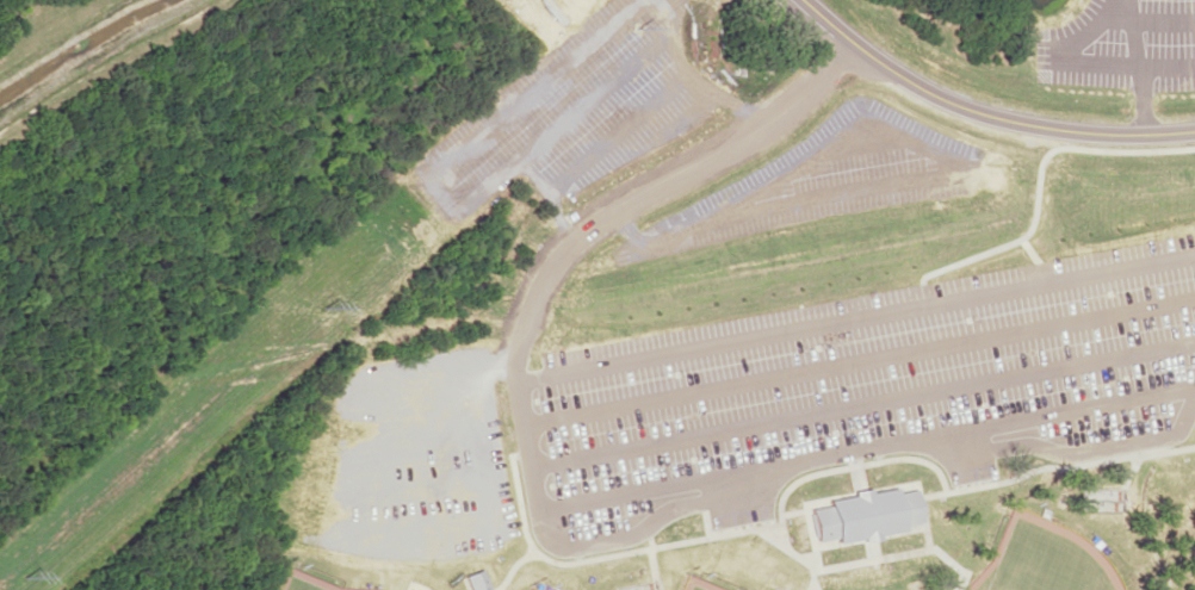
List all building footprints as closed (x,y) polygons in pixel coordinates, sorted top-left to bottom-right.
[(808,508),(813,543),(919,527),(913,489),(894,492),(893,487),(868,491),(868,487),(850,490),(851,495),(825,499),(826,505),(808,508)] [(469,589),(490,589),(481,568),(463,575),(469,589)]
